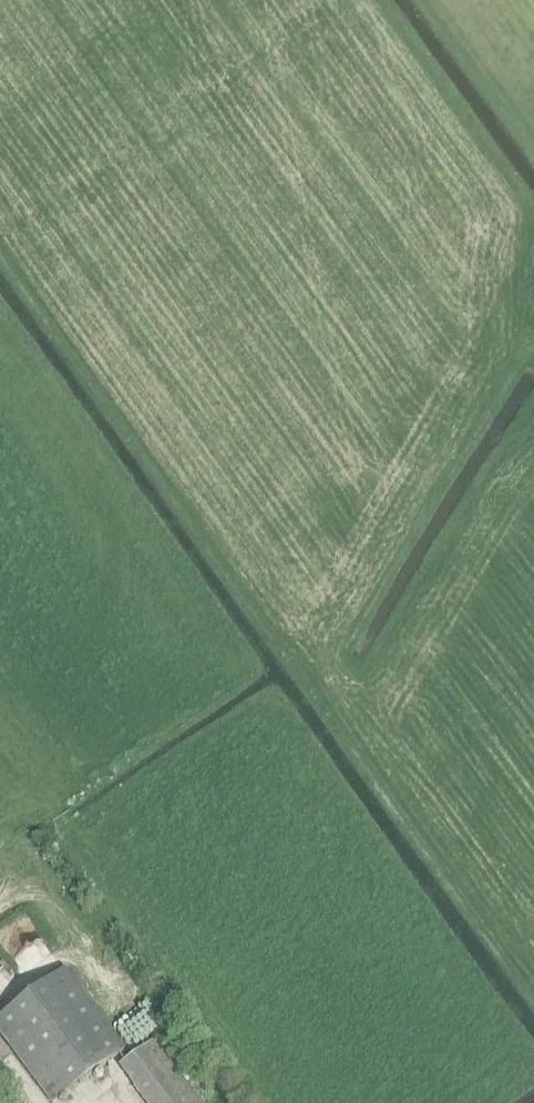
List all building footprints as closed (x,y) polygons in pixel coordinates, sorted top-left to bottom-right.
[(0,929),(0,938),(16,960),(45,939),(25,911),(0,929)] [(123,1051),(64,971),(0,1018),(0,1034),(51,1102),(52,1102),(123,1051)] [(144,1102),(202,1102),(155,1036),(116,1063),(144,1102)]
